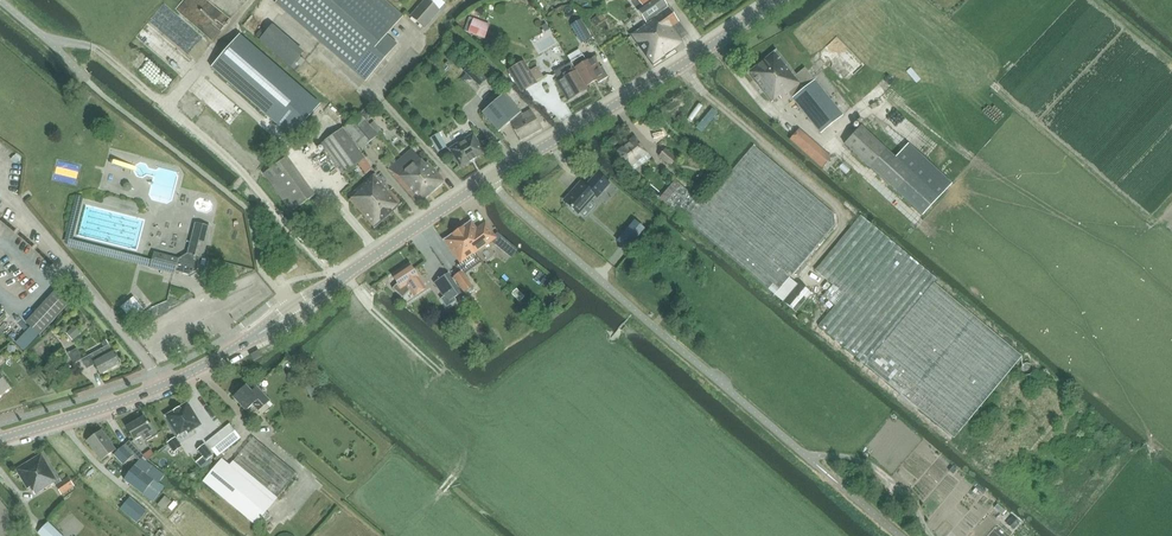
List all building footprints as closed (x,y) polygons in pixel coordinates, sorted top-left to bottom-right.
[(403,16),(385,0),(278,0),(275,3),(365,81),(397,45),(387,35),(403,16)] [(440,12),(427,0),(425,0),(409,17),(423,30),(440,12)] [(689,35),(663,0),(629,0),(646,23),(630,35),(653,66),(676,49),(675,48),(683,42),(681,40),(689,35)] [(469,32),(477,35),(482,22),(473,19),(469,32)] [(591,39),(581,20),(570,26),(581,44),(591,39)] [(259,41),(291,67),(296,72),(304,62),(299,58),(305,51),(273,24),(259,41)] [(210,68),(290,138),(319,105),(239,35),(210,68)] [(820,133),(842,115),(805,68),(796,75),(776,50),(748,73),(772,103),(779,97),(781,99),(788,93),(820,133)] [(583,57),(572,64),(586,87),(597,80),(598,83),(608,77),(602,67),(600,68),(593,58),(586,62),(583,57)] [(532,64),(537,75),(545,71),(539,60),(532,64)] [(521,92),(537,83),(524,62),(508,71),(521,92)] [(568,67),(555,75),(559,81),(558,82),(568,101),(587,89),(586,87),(572,64),(571,63),(567,65),(568,67)] [(471,64),(464,71),(469,75),(476,68),(471,64)] [(521,140),(541,129),(531,111),(523,115),(521,113),(505,94),(482,113),(499,132),(515,118),(517,122),(512,124),(521,140)] [(704,125),(719,107),(714,103),(699,121),(704,125)] [(378,135),(360,114),(344,128),(362,150),(378,135)] [(798,145),(805,137),(793,126),(786,134),(798,145)] [(861,126),(845,144),(922,215),(952,183),(909,144),(896,158),(861,126)] [(437,146),(447,142),(442,127),(432,131),(437,146)] [(343,128),(321,144),(343,175),(361,163),(366,160),(343,128)] [(485,152),(473,134),(449,149),(460,167),(470,162),(476,159),(476,158),(485,152)] [(808,137),(799,148),(822,168),(832,158),(808,137)] [(635,138),(618,152),(633,171),(650,158),(635,138)] [(753,147),(703,204),(675,180),(660,198),(774,295),(833,225),(832,214),(753,147)] [(412,149),(401,158),(431,193),(444,182),(427,162),(425,164),(412,149)] [(55,167),(78,171),(81,154),(59,150),(55,167)] [(671,166),(676,159),(665,150),(659,156),(671,166)] [(315,196),(286,157),(263,174),(292,213),(315,196)] [(431,193),(401,158),(388,170),(418,205),(431,193)] [(581,182),(564,200),(572,206),(571,207),(579,213),(596,195),(597,198),(603,191),(610,184),(597,173),(591,180),(585,186),(581,182)] [(356,194),(350,200),(362,214),(389,190),(375,174),(355,192),(356,194)] [(389,190),(362,214),(375,228),(402,204),(389,190)] [(818,325),(865,365),(953,439),(1022,358),(933,283),(937,279),(861,215),(815,270),(832,285),(823,296),(835,306),(818,325)] [(457,231),(474,254),(497,238),(486,222),(476,229),(471,221),(457,231)] [(203,256),(210,227),(196,223),(188,253),(178,259),(155,253),(151,268),(175,274),(175,272),(189,275),(197,271),(200,257),(203,257),(203,256)] [(625,239),(636,231),(630,224),(620,233),(625,239)] [(460,264),(474,254),(457,231),(444,240),(460,264)] [(501,237),(495,244),(511,258),(517,250),(501,237)] [(383,264),(389,273),(394,270),(387,261),(383,264)] [(409,264),(392,276),(397,283),(393,288),(402,298),(413,288),(417,295),(426,290),(421,282),(420,283),(417,279),(419,278),(409,264)] [(461,272),(453,277),(464,293),(472,287),(461,272)] [(448,273),(434,283),(444,297),(448,294),(449,293),(451,292),(455,298),(462,293),(448,273)] [(795,313),(811,293),(799,284),(794,289),(787,283),(776,296),(783,302),(795,313)] [(60,285),(26,322),(40,335),(74,299),(60,285)] [(133,297),(121,308),(130,319),(143,309),(133,297)] [(101,344),(103,348),(82,359),(87,369),(95,364),(101,374),(119,364),(107,341),(101,344)] [(74,364),(82,359),(76,349),(68,353),(74,364)] [(254,361),(262,357),(259,350),(250,355),(254,361)] [(9,388),(0,376),(0,396),(9,388)] [(271,401),(257,387),(251,392),(246,386),(233,398),(246,411),(252,405),(262,415),(270,408),(266,404),(271,401)] [(187,403),(165,416),(178,437),(186,432),(187,434),(201,425),(187,403)] [(147,442),(158,435),(155,428),(152,430),(144,417),(126,427),(134,441),(143,436),(147,442)] [(255,525),(273,502),(297,474),(253,438),(230,466),(222,460),(225,457),(221,453),(241,438),(229,424),(206,443),(217,457),(214,459),(219,464),(204,482),(255,525)] [(115,451),(100,431),(85,442),(100,462),(115,451)] [(175,437),(167,443),(174,452),(182,447),(175,437)] [(143,455),(138,451),(129,441),(123,446),(133,456),(140,460),(143,455)] [(204,458),(197,464),(201,469),(212,461),(210,458),(213,456),(204,444),(197,450),(204,458)] [(133,456),(123,446),(112,456),(122,466),(133,456)] [(16,469),(17,472),(28,489),(31,487),(35,495),(53,483),(61,495),(74,486),(68,478),(62,482),(44,453),(16,469)] [(164,475),(147,462),(147,460),(144,457),(143,455),(140,460),(135,466),(124,480),(143,494),(153,502),(164,488),(158,484),(164,475)] [(166,490),(160,499),(167,503),(173,494),(166,490)] [(137,523),(147,512),(130,498),(120,509),(137,523)] [(38,534),(41,535),(63,535),(48,523),(38,534)]
